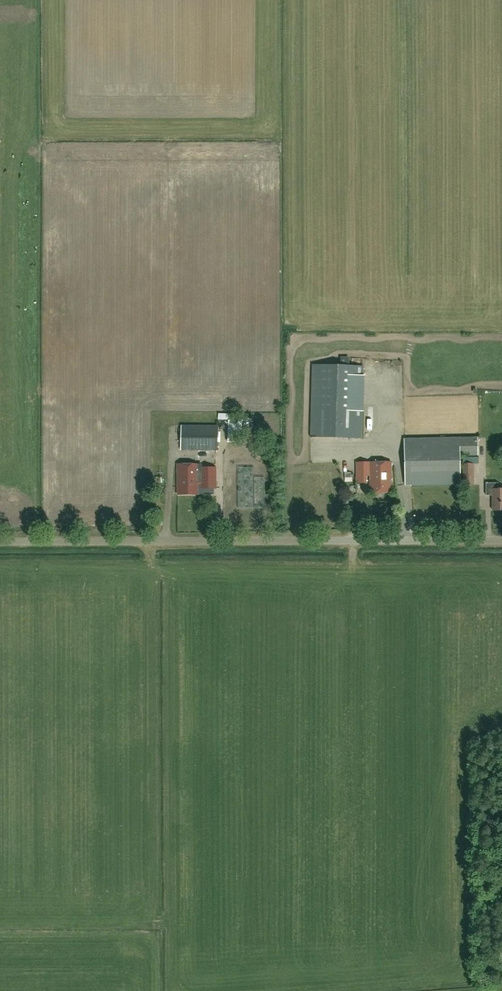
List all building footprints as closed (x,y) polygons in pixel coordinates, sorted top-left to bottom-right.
[(312,365),(310,437),(361,438),(363,366),(312,365)] [(229,420),(228,442),(241,443),(242,420),(229,420)] [(181,426),(181,450),(217,451),(218,427),(181,426)] [(426,440),(405,441),(406,485),(410,485),(460,484),(459,455),(477,455),(477,439),(426,440)] [(483,441),(483,454),(490,454),(491,441),(483,441)] [(356,483),(367,483),(367,462),(356,463),(356,483)] [(391,463),(369,463),(370,493),(391,493),(391,463)] [(216,489),(216,468),(200,468),(200,480),(198,480),(198,464),(177,464),(177,495),(198,495),(198,485),(200,485),(200,489),(216,489)] [(463,464),(463,479),(474,479),(473,464),(463,464)] [(493,511),(501,511),(501,489),(499,489),(499,484),(486,484),(486,496),(493,496),(493,511)]
